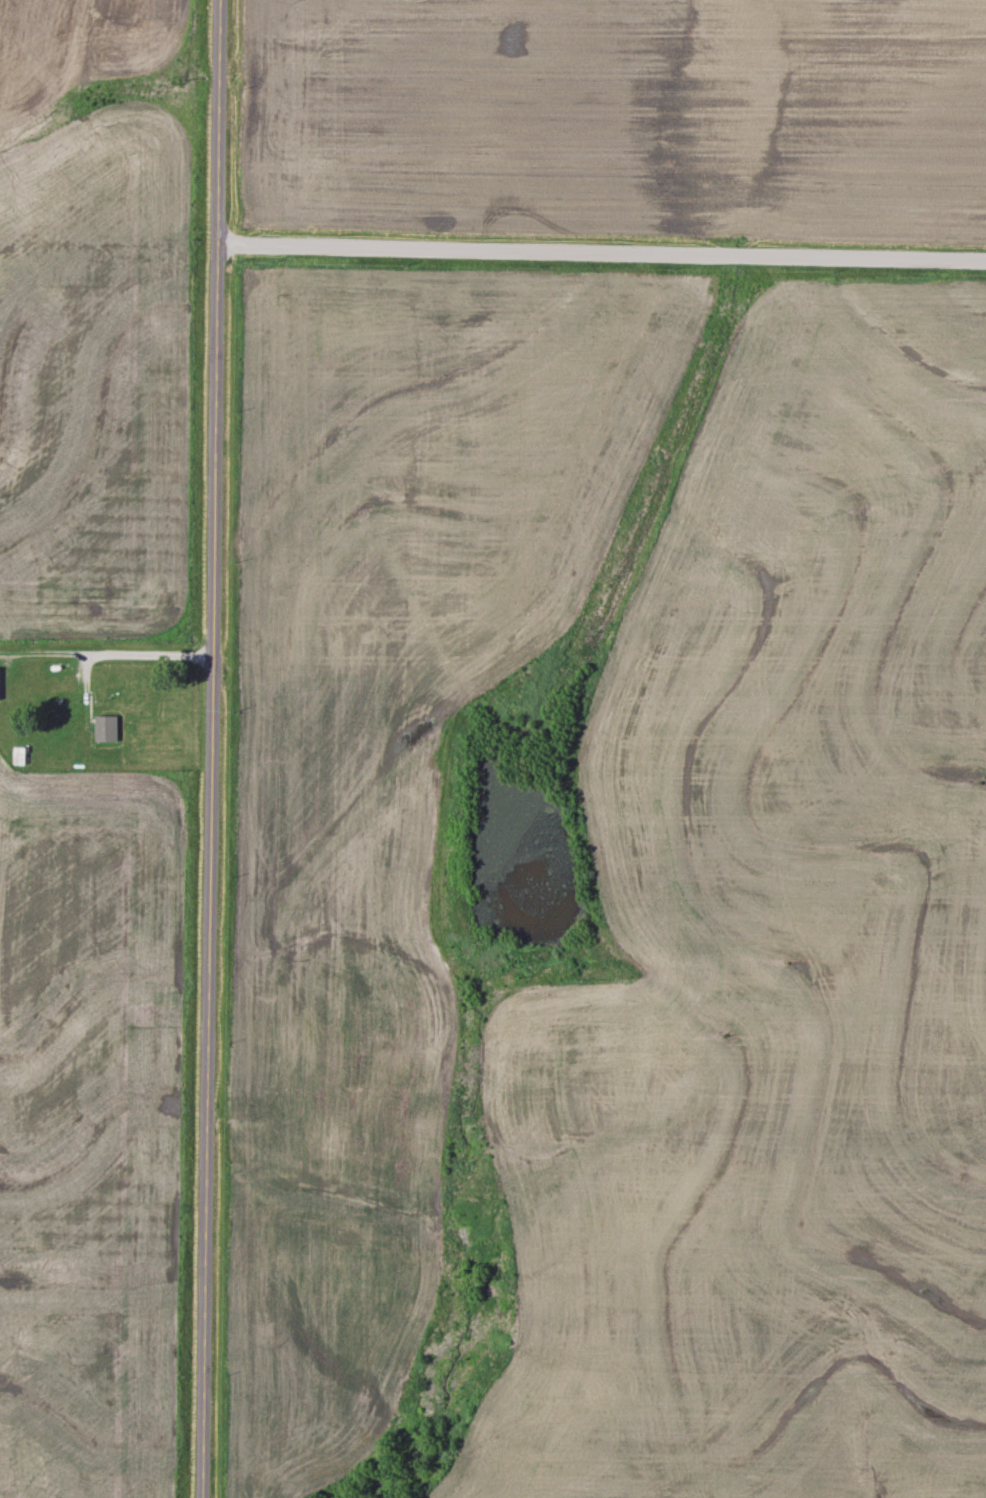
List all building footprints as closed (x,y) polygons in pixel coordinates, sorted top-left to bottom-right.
[(94,744),(117,744),(117,716),(94,716),(94,744)] [(24,765),(23,748),(14,749),(15,766),(24,765)]
